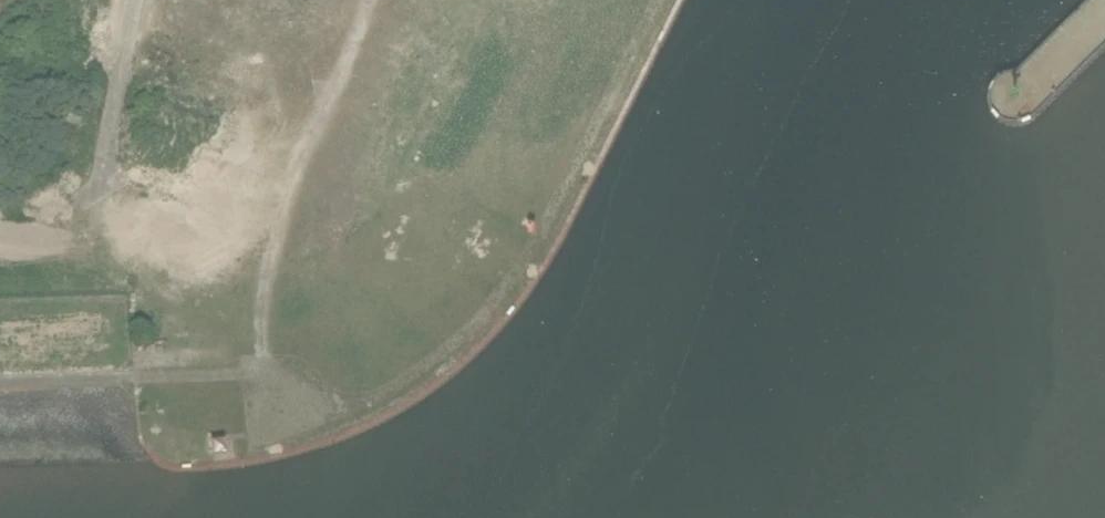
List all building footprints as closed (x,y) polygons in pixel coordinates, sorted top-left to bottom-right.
[(233,438),(218,438),(218,455),(233,455),(233,438)]
